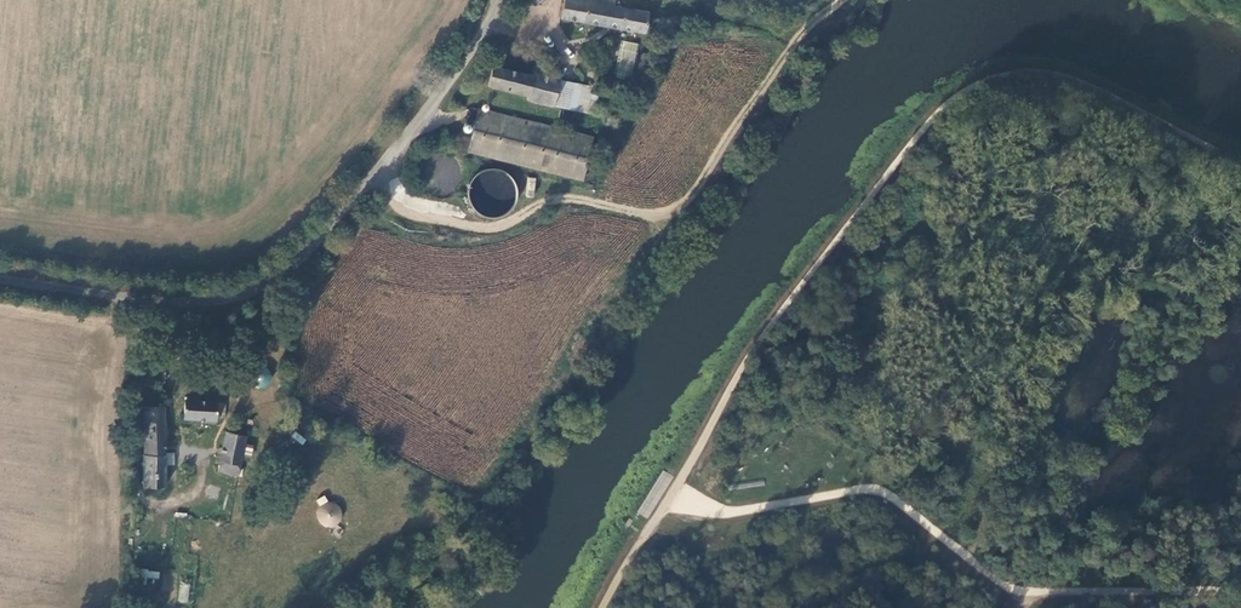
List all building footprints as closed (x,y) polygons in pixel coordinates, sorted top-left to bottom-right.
[(563,4),(558,24),(644,40),(645,34),(646,35),(649,35),(653,34),(655,30),(654,25),(652,22),(647,22),(647,18),(612,11),(613,4),(592,0),(574,0),(573,5),(563,4)] [(613,75),(631,79),(639,43),(621,39),(613,75)] [(530,80),(491,71),(486,92),(525,101),(524,106),(592,122),(599,94),(530,78),(530,80)] [(588,143),(472,117),(463,155),(524,172),(579,185),(588,143)] [(516,211),(507,169),(469,177),(478,219),(516,211)] [(533,198),(537,178),(528,177),(524,196),(533,198)] [(217,406),(180,404),(178,423),(210,424),(210,419),(217,419),(217,406)] [(139,411),(137,489),(158,489),(160,412),(139,411)] [(219,436),(211,475),(230,479),(238,441),(219,436)] [(317,521),(337,526),(342,505),(322,499),(317,521)] [(158,579),(160,572),(143,569),(141,576),(158,579)] [(187,603),(189,584),(180,583),(177,602),(187,603)]
